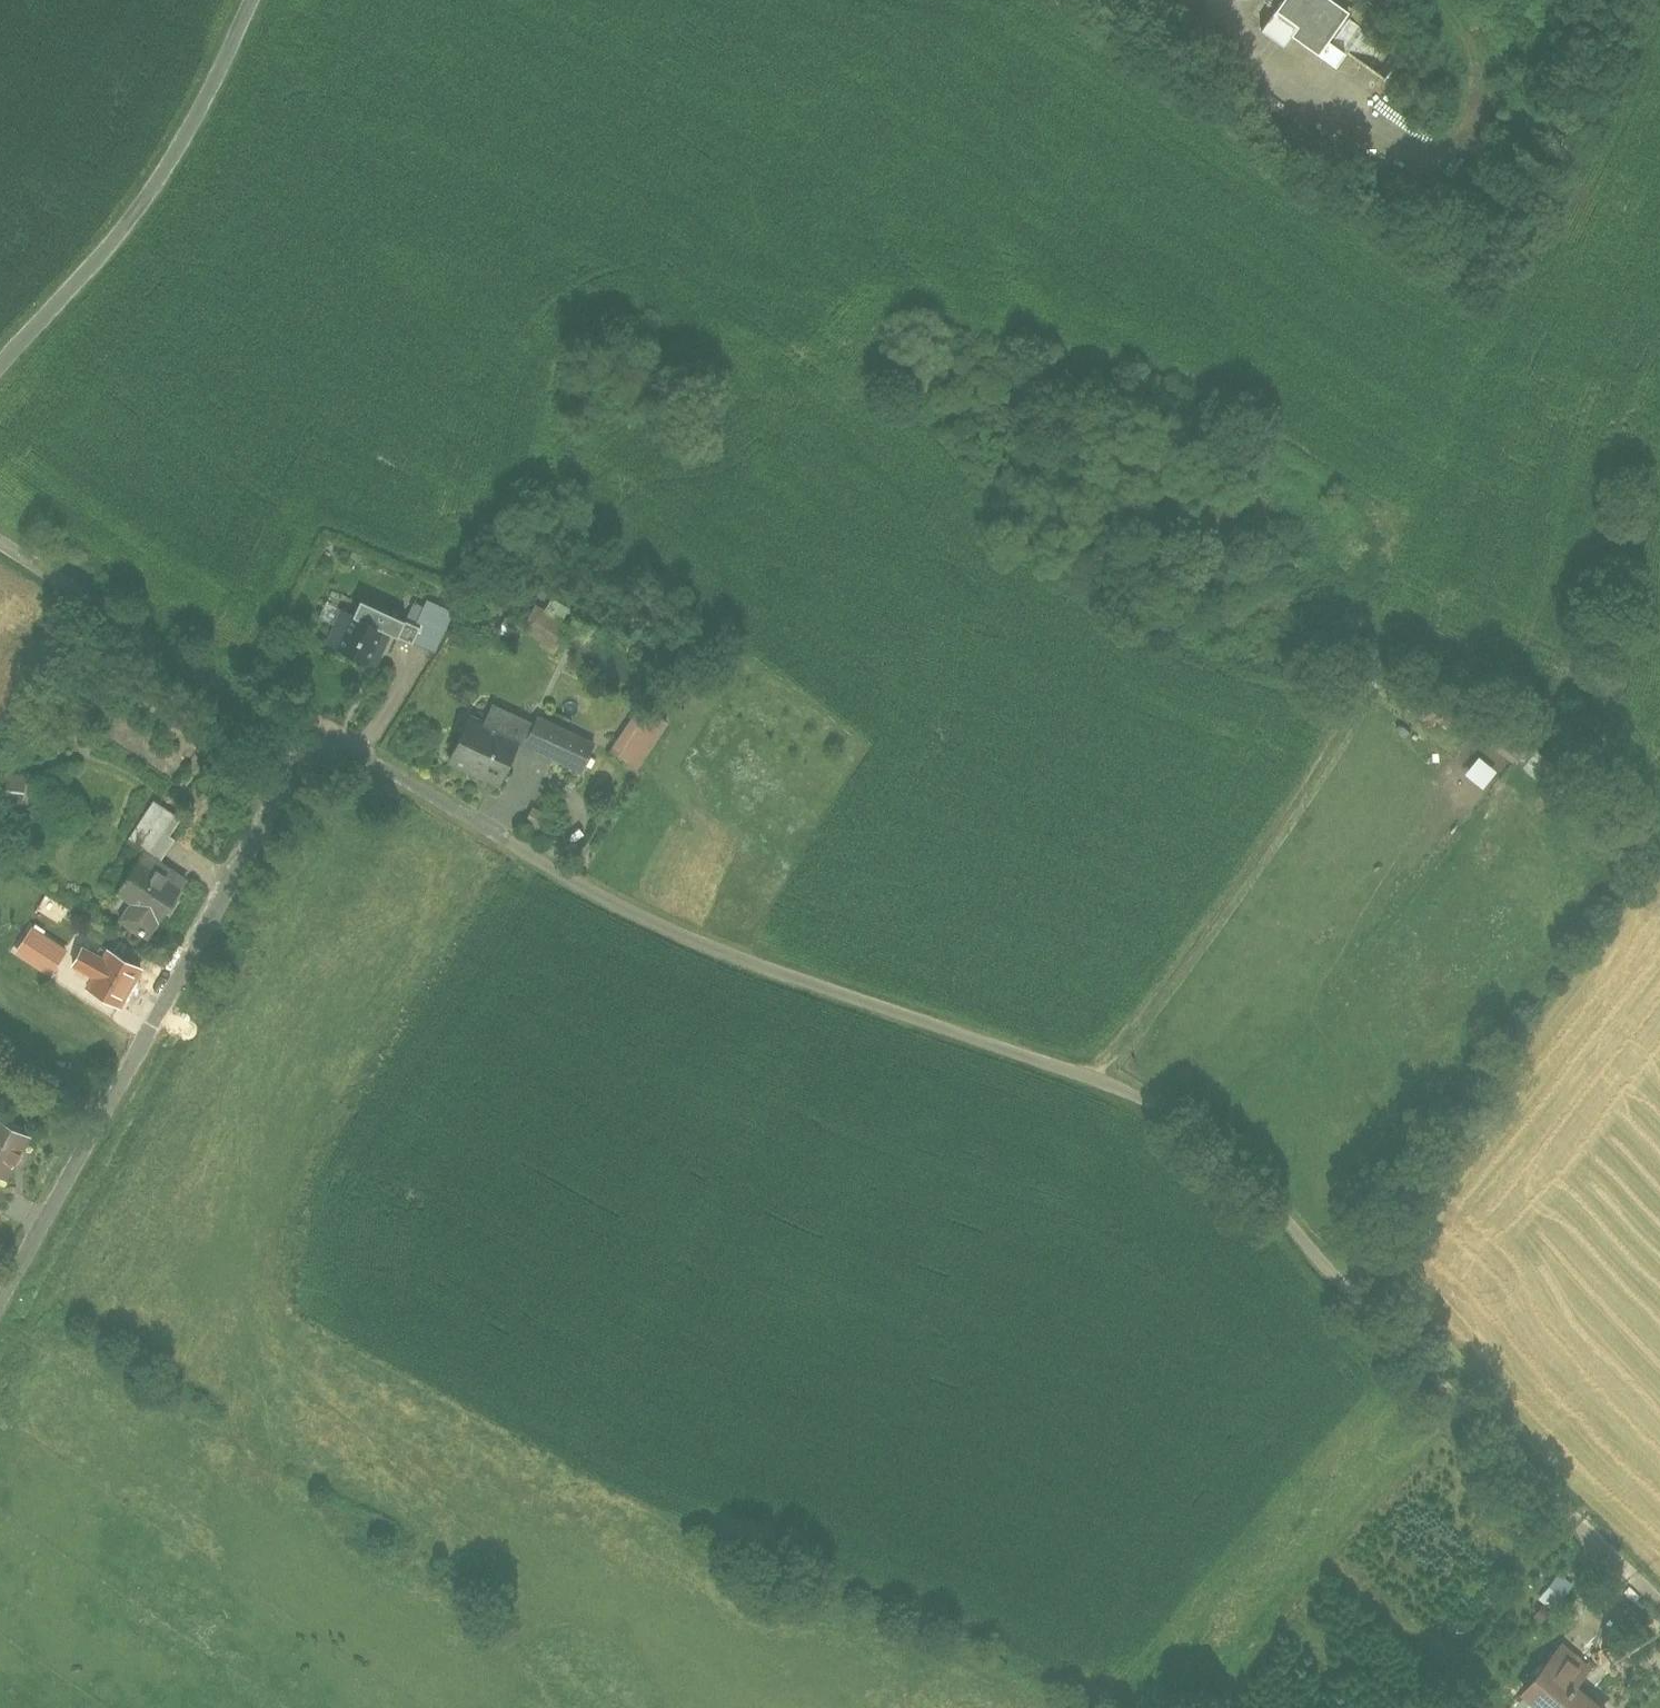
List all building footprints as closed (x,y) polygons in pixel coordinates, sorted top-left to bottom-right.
[(1276,9),(1264,27),(1291,46),(1299,34),(1349,69),(1360,53),(1345,43),(1363,16),(1340,0),(1264,0),(1276,9)] [(352,611),(389,630),(399,611),(361,593),(352,611)] [(573,626),(538,604),(523,627),(558,649),(573,626)] [(343,607),(325,643),(371,666),(389,630),(352,611),(343,607)] [(399,611),(389,630),(409,640),(419,622),(399,611)] [(493,700),(483,721),(517,738),(528,718),(493,700)] [(667,726),(638,707),(611,747),(640,766),(667,726)] [(528,718),(517,738),(579,770),(593,741),(532,710),(528,718)] [(483,721),(471,715),(449,758),(495,781),(517,738),(483,721)] [(0,771),(0,808),(19,811),(24,773),(0,771)] [(178,817),(152,800),(127,838),(154,855),(178,817)] [(182,883),(139,856),(117,890),(131,899),(120,916),(149,934),(182,883)] [(59,944),(35,931),(31,938),(20,959),(53,977),(60,964),(51,958),(59,944)] [(31,938),(20,932),(8,953),(20,959),(31,938)] [(140,967),(91,940),(79,962),(96,972),(87,988),(118,1005),(140,967)] [(30,1138),(0,1121),(0,1174),(7,1178),(30,1138)] [(1565,1685),(1582,1663),(1557,1643),(1515,1698),(1528,1707),(1595,1707),(1565,1685)]
